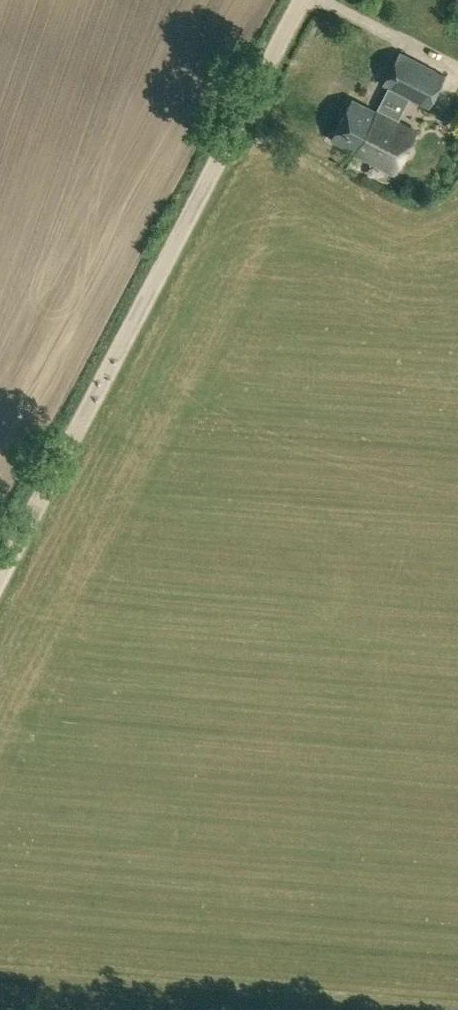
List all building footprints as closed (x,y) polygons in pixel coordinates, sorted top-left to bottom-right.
[(383,84),(429,108),(447,74),(400,51),(383,84)] [(355,153),(395,173),(418,130),(378,109),(377,111),(353,99),(332,138),(356,151),(355,153)]
